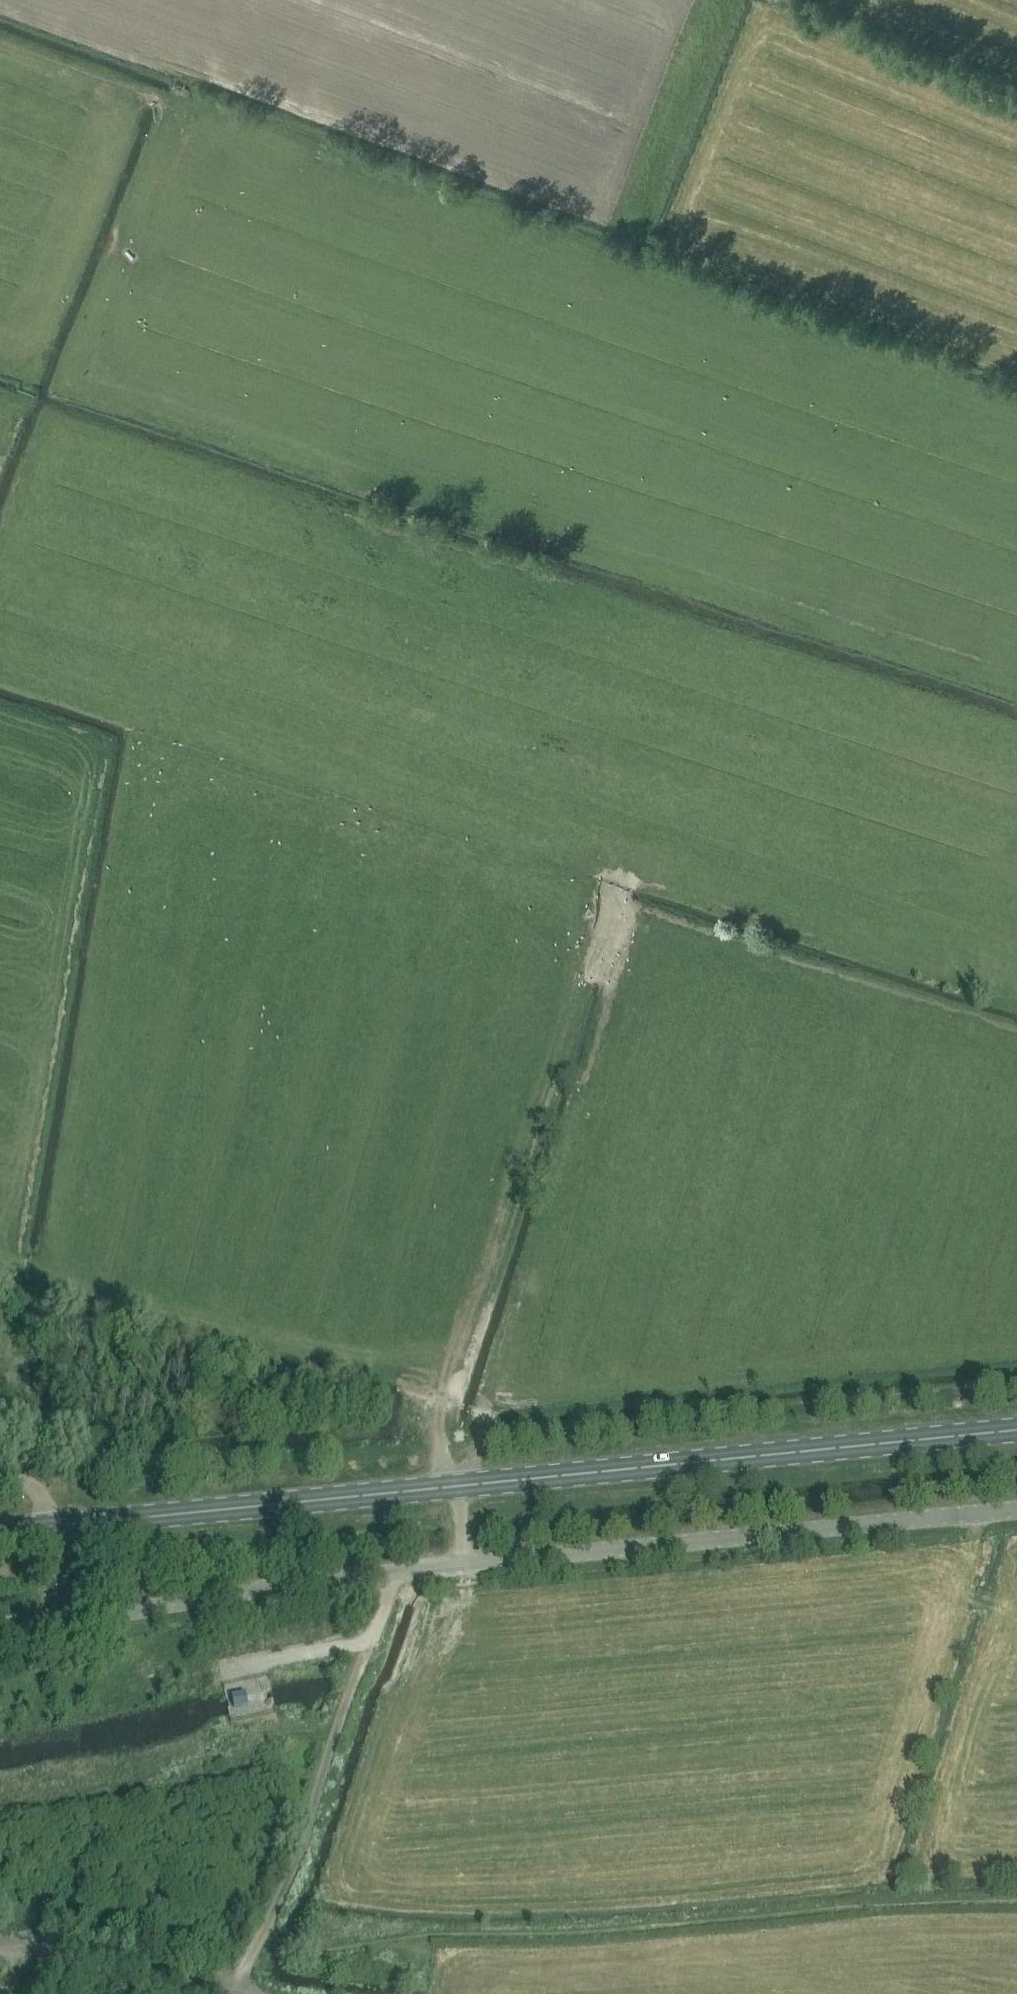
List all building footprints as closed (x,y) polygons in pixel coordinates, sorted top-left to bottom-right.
[(231,1697),(234,1709),(248,1706),(245,1694),(231,1697)]
